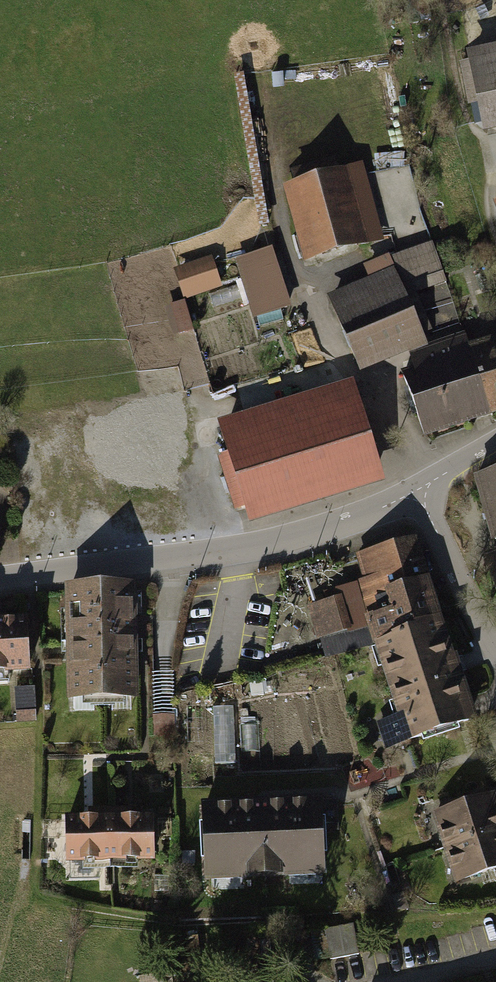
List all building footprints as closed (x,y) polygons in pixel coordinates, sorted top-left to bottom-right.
[(466,49),(468,60),(481,122),(483,131),(495,128),(495,43),(466,49)] [(352,167),(282,186),(302,260),(372,240),(352,167)] [(355,360),(428,327),(413,292),(444,280),(432,242),(367,265),(375,283),(329,303),(355,360)] [(272,247),(235,259),(253,318),(291,306),(272,247)] [(212,254),(174,266),(184,299),(222,287),(212,254)] [(106,280),(129,274),(124,256),(101,262),(106,280)] [(124,289),(146,397),(210,384),(192,301),(153,309),(148,284),(124,289)] [(452,422),(488,411),(469,349),(466,340),(411,357),(416,371),(403,375),(421,432),(452,422)] [(469,349),(488,411),(495,408),(495,340),(469,349)] [(227,421),(236,448),(226,451),(249,522),(380,481),(358,411),(352,413),(343,385),(227,421)] [(97,445),(99,459),(108,472),(120,480),(135,484),(150,481),(163,472),(172,459),(174,443),(171,428),(161,415),(148,408),(133,406),(119,410),(107,418),(99,431),(97,445)] [(495,540),(495,468),(473,474),(491,541),(495,540)] [(358,581),(368,616),(391,609),(384,589),(422,578),(411,540),(389,547),(357,556),(364,579),(358,581)] [(481,556),(495,592),(495,549),(481,556)] [(317,575),(297,582),(305,607),(325,600),(317,575)] [(435,621),(422,578),(384,589),(391,609),(368,616),(370,623),(376,643),(385,641),(392,662),(383,665),(395,700),(402,698),(407,713),(378,722),(386,745),(468,719),(452,668),(435,621)] [(138,582),(64,582),(65,699),(139,698),(138,582)] [(327,601),(310,606),(319,638),(320,638),(342,631),(352,628),(342,596),(327,601)] [(0,620),(0,671),(29,670),(26,618),(0,620)] [(342,631),(320,638),(326,658),(376,643),(370,623),(352,628),(342,631)] [(32,687),(14,688),(16,720),(34,719),(32,687)] [(495,830),(495,805),(492,794),(435,812),(446,847),(495,830)] [(333,801),(204,808),(207,875),(321,869),(319,829),(334,828),(333,801)] [(124,808),(108,809),(109,867),(120,866),(119,858),(152,858),(151,817),(124,818),(124,808)] [(98,867),(109,867),(108,809),(92,809),(92,819),(65,819),(66,879),(98,878),(98,867)] [(446,847),(456,879),(495,866),(495,830),(446,847)] [(351,923),(323,930),(329,960),(358,953),(351,923)]
